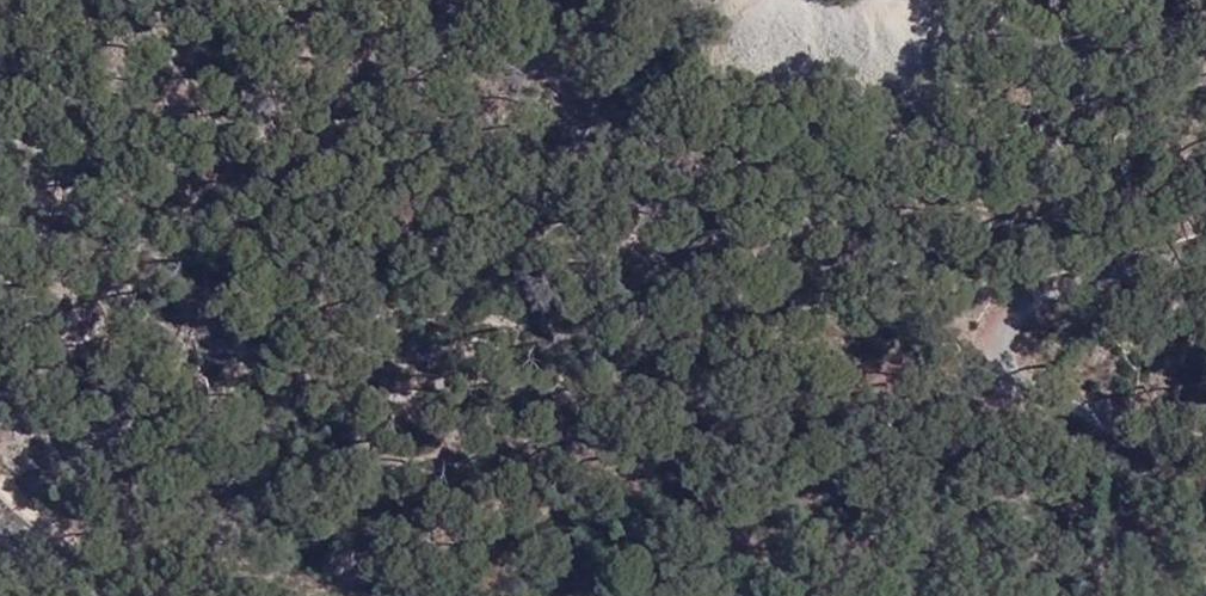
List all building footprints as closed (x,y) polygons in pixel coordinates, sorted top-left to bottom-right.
[(735,579),(731,595),(767,595),(735,579)]
